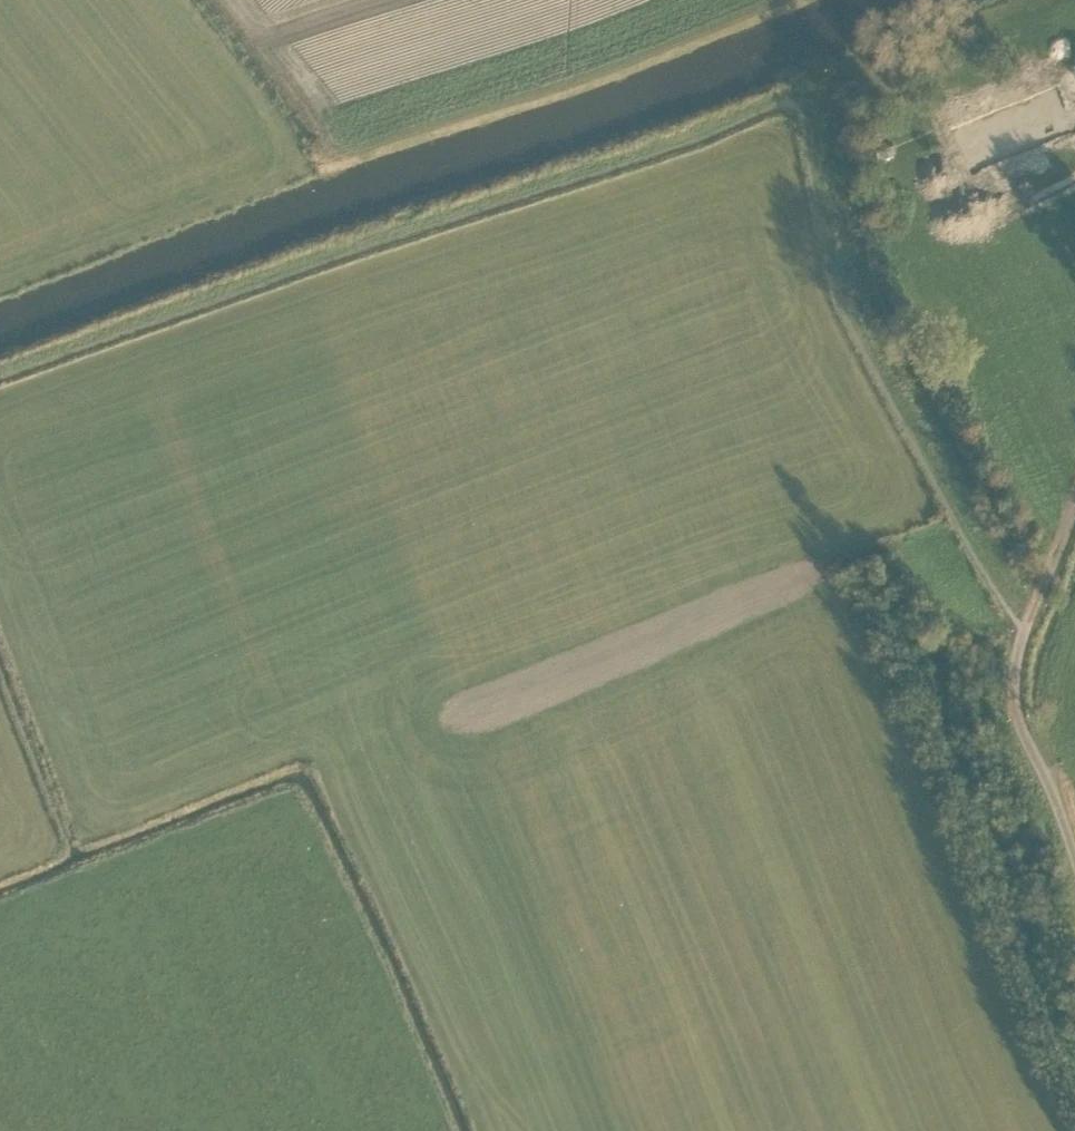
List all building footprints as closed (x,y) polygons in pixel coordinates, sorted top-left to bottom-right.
[(877,162),(896,155),(891,142),(872,149),(877,162)]
